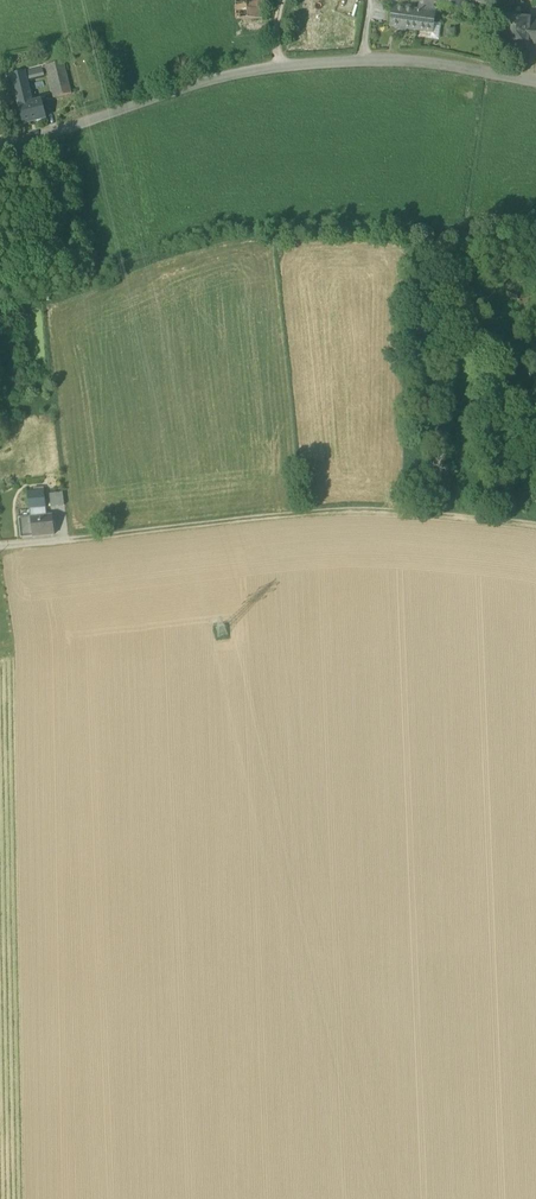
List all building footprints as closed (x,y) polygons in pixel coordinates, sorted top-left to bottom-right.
[(258,18),(258,0),(237,0),(237,18),(258,18)] [(258,18),(266,18),(266,0),(258,0),(258,18)] [(433,14),(434,1),(429,0),(419,0),(418,12),(433,14)] [(465,10),(467,2),(468,0),(437,0),(436,3),(465,10)] [(430,30),(432,31),(433,23),(435,14),(433,14),(418,12),(394,8),(391,25),(430,30)] [(515,48),(527,49),(529,20),(505,19),(503,47),(515,48)] [(529,20),(527,49),(535,49),(535,53),(535,21),(529,20)] [(441,24),(433,23),(432,31),(430,30),(428,39),(439,40),(441,24)] [(455,30),(447,29),(446,37),(454,38),(455,30)] [(47,67),(54,99),(72,95),(65,63),(47,67)] [(42,68),(25,72),(27,81),(44,77),(42,68)] [(11,75),(18,107),(32,103),(27,81),(25,72),(11,75)] [(18,107),(22,124),(28,122),(45,119),(41,101),(32,103),(18,107)] [(51,491),(53,509),(65,508),(63,490),(51,491)] [(46,508),(45,493),(38,494),(28,495),(30,510),(46,508)] [(30,510),(31,519),(33,536),(55,534),(53,517),(47,517),(46,508),(30,510)] [(21,538),(33,536),(31,519),(19,520),(21,538)]
